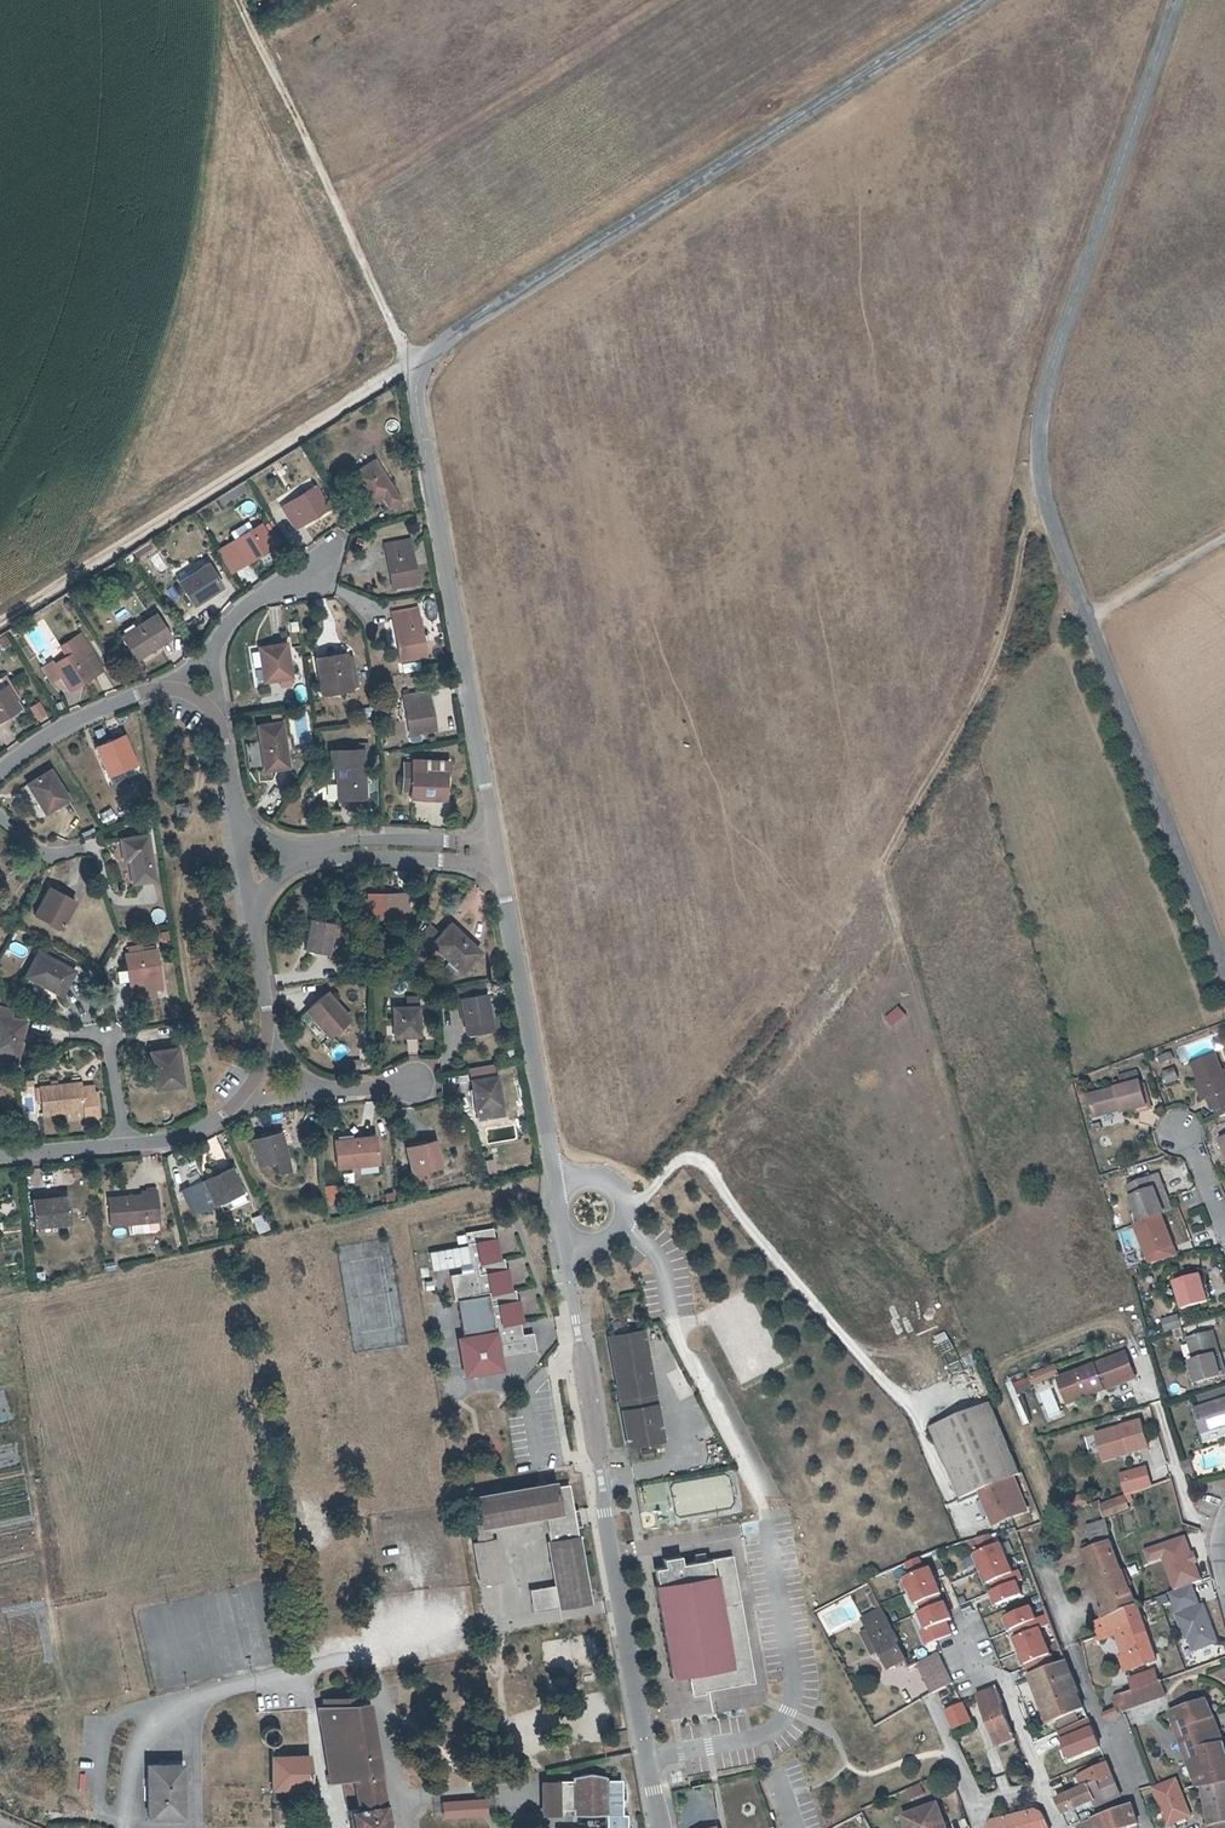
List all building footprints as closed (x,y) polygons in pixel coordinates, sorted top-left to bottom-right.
[(377,461),(356,476),(374,504),(385,497),(392,507),(403,500),(377,461)] [(244,481),(228,491),(220,496),(225,503),(248,488),(244,481)] [(299,529),(331,508),(317,486),(285,506),(299,529)] [(251,522),(235,532),(239,540),(232,544),(246,566),(278,547),(264,524),(256,529),(251,522)] [(396,586),(420,582),(414,538),(389,542),(396,586)] [(133,550),(137,558),(155,548),(151,541),(133,550)] [(246,566),(232,544),(221,551),(234,573),(246,566)] [(194,604),(223,585),(207,564),(180,582),(194,604)] [(403,660),(427,656),(418,606),(395,611),(403,660)] [(141,659),(174,638),(159,615),(125,636),(141,659)] [(82,633),(64,645),(71,656),(89,644),(82,633)] [(106,670),(89,644),(71,656),(58,664),(55,659),(46,665),(56,681),(65,676),(75,690),(106,670)] [(266,682),(292,678),(286,644),(261,648),(266,682)] [(356,656),(348,658),(347,653),(319,659),(324,682),(351,677),(351,675),(359,673),(356,656)] [(24,707),(11,685),(0,692),(0,721),(24,707)] [(414,733),(437,729),(429,689),(407,694),(414,733)] [(406,708),(397,710),(400,723),(408,722),(406,708)] [(267,769),(289,767),(282,722),(261,726),(267,769)] [(114,776),(140,764),(127,737),(101,749),(114,776)] [(368,797),(365,749),(334,751),(335,765),(338,765),(339,799),(368,797)] [(410,759),(408,788),(415,788),(416,768),(416,759),(410,759)] [(416,768),(415,788),(414,795),(424,796),(446,796),(447,796),(448,780),(452,781),(453,760),(427,759),(416,759),(416,768)] [(52,811),(74,796),(55,769),(33,783),(52,811)] [(182,821),(195,818),(193,803),(179,805),(182,821)] [(154,837),(127,841),(130,862),(135,861),(138,883),(161,879),(154,837)] [(66,928),(81,901),(53,886),(39,912),(66,928)] [(374,896),(359,896),(360,910),(362,910),(362,916),(413,916),(413,892),(381,892),(374,892),(374,896)] [(155,908),(151,920),(162,923),(166,911),(155,908)] [(333,952),(337,921),(315,918),(311,949),(333,952)] [(438,923),(428,930),(436,941),(462,970),(484,953),(458,924),(446,934),(438,923)] [(159,933),(162,942),(172,939),(169,930),(159,933)] [(159,948),(157,948),(149,948),(149,945),(148,942),(135,944),(136,951),(131,951),(137,991),(159,987),(166,986),(159,948)] [(68,994),(80,969),(44,951),(31,975),(68,994)] [(120,983),(130,982),(130,970),(119,971),(120,983)] [(489,993),(486,981),(473,983),(462,985),(465,998),(489,993)] [(159,987),(137,991),(138,998),(160,995),(159,987)] [(335,1034),(356,1016),(336,992),(313,1009),(335,1034)] [(495,1017),(489,993),(465,998),(470,1022),(473,1024),(477,1023),(476,1021),(482,1020),(483,1022),(485,1031),(498,1029),(498,1027),(504,1025),(501,1015),(495,1017)] [(21,1007),(9,1004),(0,1035),(0,1053),(23,1060),(35,1021),(19,1017),(21,1007)] [(399,1037),(424,1036),(424,1007),(398,1007),(399,1037)] [(473,1034),(485,1031),(483,1022),(482,1020),(476,1021),(477,1023),(473,1024),(470,1022),(473,1034)] [(160,1089),(188,1086),(181,1046),(154,1051),(160,1089)] [(1191,1062),(1204,1097),(1207,1096),(1211,1106),(1214,1105),(1219,1116),(1224,1114),(1224,1081),(1214,1053),(1191,1062)] [(1173,1067),(1163,1071),(1167,1082),(1177,1078),(1173,1067)] [(1114,1073),(1117,1085),(1136,1079),(1132,1068),(1114,1073)] [(503,1076),(478,1081),(487,1118),(488,1118),(490,1128),(513,1125),(510,1114),(512,1114),(503,1076)] [(1117,1085),(1086,1093),(1091,1111),(1118,1103),(1119,1108),(1120,1111),(1143,1104),(1136,1079),(1117,1085)] [(106,1116),(101,1088),(88,1089),(88,1084),(87,1081),(41,1088),(44,1103),(48,1102),(51,1114),(72,1111),(90,1108),(91,1116),(92,1119),(106,1116)] [(1092,1116),(1119,1108),(1118,1103),(1091,1111),(1092,1116)] [(73,1119),(91,1116),(90,1108),(72,1111),(73,1119)] [(283,1131),(251,1139),(258,1164),(290,1156),(283,1131)] [(344,1165),(382,1161),(379,1134),(341,1138),(344,1165)] [(420,1170),(425,1169),(431,1168),(449,1165),(443,1139),(415,1144),(419,1170),(420,1170)] [(195,1216),(250,1192),(239,1167),(184,1191),(195,1216)] [(420,1170),(422,1181),(433,1179),(431,1168),(425,1169),(420,1170)] [(1127,1176),(1129,1182),(1148,1175),(1147,1170),(1127,1176)] [(1125,1183),(1137,1219),(1161,1211),(1153,1188),(1159,1186),(1162,1185),(1158,1172),(1148,1175),(1129,1182),(1125,1183)] [(345,1199),(344,1185),(333,1186),(335,1200),(345,1199)] [(1153,1188),(1161,1211),(1166,1210),(1159,1186),(1153,1188)] [(148,1196),(114,1198),(116,1224),(134,1224),(135,1234),(153,1232),(152,1222),(164,1222),(162,1192),(148,1192),(148,1196)] [(385,1193),(386,1202),(397,1201),(395,1192),(385,1193)] [(41,1226),(75,1224),(71,1196),(39,1199),(41,1226)] [(1164,1220),(1161,1211),(1137,1219),(1140,1228),(1164,1220)] [(1113,1227),(1122,1225),(1119,1213),(1110,1215),(1113,1227)] [(257,1234),(270,1231),(267,1214),(254,1216),(257,1234)] [(493,1242),(491,1232),(467,1236),(474,1276),(453,1279),(457,1302),(461,1302),(467,1342),(499,1336),(501,1349),(503,1358),(541,1352),(538,1335),(529,1336),(522,1337),(520,1323),(526,1322),(535,1321),(531,1298),(520,1300),(516,1301),(514,1288),(511,1271),(505,1273),(503,1261),(500,1241),(498,1242),(493,1242)] [(464,1244),(425,1250),(429,1271),(467,1264),(464,1244)] [(1173,1280),(1181,1309),(1205,1302),(1200,1286),(1197,1274),(1173,1280)] [(431,1279),(419,1281),(421,1290),(432,1288),(431,1279)] [(1207,1285),(1200,1286),(1205,1302),(1212,1300),(1207,1285)] [(1163,1332),(1181,1328),(1178,1314),(1159,1318),(1163,1332)] [(529,1336),(526,1322),(520,1323),(522,1337),(529,1336)] [(628,1446),(664,1439),(644,1330),(609,1337),(628,1446)] [(1188,1363),(1194,1384),(1218,1376),(1212,1356),(1217,1354),(1211,1332),(1186,1339),(1192,1362),(1188,1363)] [(468,1380),(505,1373),(503,1358),(501,1349),(499,1336),(467,1342),(463,1343),(468,1380)] [(1127,1353),(1062,1377),(1069,1396),(1091,1388),(1093,1394),(1136,1378),(1127,1353)] [(1223,1375),(1217,1354),(1212,1356),(1218,1376),(1223,1375)] [(1016,1390),(1058,1376),(1054,1365),(1012,1379),(1016,1390)] [(1069,1396),(1062,1377),(1059,1378),(1069,1404),(1093,1394),(1091,1388),(1069,1396)] [(1196,1396),(1200,1407),(1224,1400),(1224,1391),(1224,1387),(1196,1396)] [(1200,1407),(1195,1409),(1202,1433),(1224,1426),(1224,1400),(1200,1407)] [(1012,1473),(1016,1471),(988,1405),(931,1429),(958,1495),(975,1487),(1012,1473)] [(1141,1420),(1096,1434),(1102,1454),(1121,1449),(1123,1455),(1149,1446),(1141,1420)] [(1202,1433),(1205,1442),(1224,1436),(1224,1426),(1202,1433)] [(1121,1449),(1102,1454),(1104,1460),(1123,1455),(1121,1449)] [(1182,1462),(1186,1474),(1193,1472),(1189,1459),(1182,1462)] [(1144,1466),(1119,1473),(1125,1493),(1150,1485),(1144,1466)] [(1012,1473),(975,1487),(990,1525),(1026,1511),(1012,1473)] [(676,1514),(729,1507),(725,1480),(702,1483),(703,1495),(687,1497),(686,1490),(673,1492),(676,1514)] [(541,1518),(543,1531),(552,1586),(556,1609),(593,1603),(569,1486),(558,1488),(556,1481),(474,1496),(479,1525),(480,1527),(486,1527),(537,1519),(541,1518)] [(1103,1517),(1128,1509),(1124,1495),(1098,1503),(1103,1517)] [(487,1532),(537,1524),(539,1532),(543,1531),(541,1518),(537,1519),(486,1527),(480,1527),(479,1525),(475,1526),(477,1540),(472,1543),(479,1585),(500,1582),(493,1541),(488,1542),(487,1532)] [(1095,1550),(1112,1543),(1103,1520),(1087,1526),(1095,1550)] [(1161,1557),(1172,1588),(1199,1579),(1185,1535),(1143,1550),(1147,1562),(1161,1557)] [(1000,1542),(972,1553),(984,1582),(1011,1571),(1000,1542)] [(1115,1555),(1112,1543),(1095,1550),(1086,1554),(1097,1581),(1103,1578),(1115,1607),(1108,1609),(1094,1615),(1096,1622),(1138,1607),(1126,1580),(1115,1555)] [(692,1555),(692,1561),(704,1559),(703,1553),(692,1555)] [(664,1679),(684,1676),(685,1683),(699,1681),(701,1691),(752,1683),(733,1556),(677,1564),(676,1554),(658,1557),(660,1567),(650,1567),(652,1584),(649,1585),(664,1679)] [(910,1573),(900,1577),(913,1605),(940,1593),(928,1565),(924,1567),(919,1557),(905,1563),(910,1573)] [(1103,1578),(1097,1581),(1108,1609),(1115,1607),(1103,1578)] [(1015,1581),(988,1592),(994,1606),(1021,1595),(1015,1581)] [(1169,1593),(1176,1614),(1200,1605),(1192,1585),(1169,1593)] [(527,1589),(531,1613),(556,1609),(552,1586),(527,1589)] [(881,1609),(875,1596),(871,1598),(873,1602),(876,1603),(880,1610),(881,1609)] [(943,1602),(916,1613),(922,1629),(945,1620),(949,1618),(943,1602)] [(1176,1614),(1175,1614),(1184,1639),(1188,1637),(1193,1651),(1217,1642),(1203,1604),(1200,1605),(1176,1614)] [(1029,1605),(1002,1616),(1008,1630),(1035,1620),(1029,1605)] [(1138,1607),(1096,1622),(1094,1622),(1098,1632),(1098,1633),(1099,1636),(1101,1640),(1122,1632),(1130,1654),(1122,1657),(1127,1673),(1157,1661),(1149,1638),(1138,1607)] [(889,1669),(906,1661),(897,1644),(899,1643),(881,1609),(880,1610),(864,1617),(869,1629),(880,1650),(889,1669)] [(951,1634),(945,1620),(922,1629),(919,1630),(925,1644),(951,1634)] [(1038,1625),(1010,1636),(1022,1665),(1050,1653),(1038,1625)] [(869,1629),(861,1633),(871,1654),(880,1650),(869,1629)] [(918,1662),(931,1692),(952,1683),(939,1653),(918,1662)] [(1077,1692),(1064,1659),(1027,1674),(1046,1722),(1057,1717),(1073,1711),(1082,1707),(1076,1693),(1077,1692)] [(1156,1670),(1118,1684),(1122,1696),(1160,1681),(1156,1670)] [(686,1693),(701,1691),(699,1681),(685,1683),(686,1693)] [(1127,1710),(1165,1695),(1160,1681),(1122,1696),(1127,1710)] [(1000,1691),(999,1689),(998,1690),(979,1697),(998,1748),(1016,1741),(1012,1729),(1007,1717),(1008,1716),(1003,1703),(1004,1703),(1000,1691)] [(1127,1710),(1122,1696),(1116,1699),(1113,1702),(1118,1713),(1119,1713),(1127,1710)] [(317,1705),(320,1724),(344,1722),(352,1779),(342,1781),(347,1809),(350,1827),(389,1827),(385,1801),(383,1801),(368,1701),(357,1702),(328,1704),(320,1704),(317,1705)] [(1169,1712),(1174,1730),(1194,1786),(1200,1786),(1224,1780),(1224,1753),(1222,1740),(1205,1701),(1169,1712)] [(962,1703),(945,1710),(952,1728),(969,1721),(962,1703)] [(1073,1711),(1057,1717),(1062,1729),(1078,1722),(1073,1711)] [(344,1722),(320,1724),(327,1773),(340,1771),(342,1781),(352,1779),(344,1722)] [(1058,1738),(1065,1758),(1097,1746),(1089,1726),(1058,1738)] [(605,1753),(617,1751),(615,1744),(604,1746),(605,1753)] [(270,1762),(271,1789),(309,1788),(307,1756),(269,1757),(270,1762)] [(1083,1776),(1085,1784),(1092,1783),(1093,1783),(1111,1775),(1107,1766),(1083,1776)] [(148,1818),(182,1817),(181,1770),(146,1772),(148,1818)] [(325,1773),(327,1783),(342,1781),(340,1771),(327,1773),(325,1773)] [(629,1818),(625,1817),(624,1783),(609,1783),(609,1779),(594,1775),(591,1775),(589,1775),(574,1779),(574,1782),(559,1783),(560,1805),(557,1805),(555,1806),(554,1808),(554,1809),(554,1811),(555,1813),(556,1815),(558,1816),(560,1816),(562,1815),(564,1814),(565,1811),(565,1809),(574,1809),(574,1815),(608,1815),(608,1827),(629,1827),(629,1818)] [(1093,1783),(1092,1783),(1095,1790),(1114,1782),(1111,1775),(1093,1783)] [(1176,1779),(1154,1788),(1162,1809),(1166,1807),(1172,1823),(1190,1816),(1176,1779)] [(1200,1786),(1207,1827),(1224,1823),(1224,1780),(1200,1786)] [(1092,1783),(1085,1784),(1055,1798),(1069,1825),(1074,1823),(1080,1821),(1075,1808),(1092,1799),(1094,1804),(1100,1802),(1119,1793),(1114,1782),(1095,1790),(1092,1783)] [(560,1805),(559,1783),(546,1783),(546,1809),(554,1809),(554,1808),(555,1806),(557,1805),(560,1805)] [(944,1820),(938,1804),(904,1817),(908,1827),(919,1827),(944,1820)] [(865,1814),(863,1811),(861,1806),(835,1819),(839,1827),(865,1814)] [(1138,1824),(1132,1806),(1131,1806),(1118,1810),(1106,1815),(1091,1819),(1095,1827),(1128,1827),(1138,1824)] [(1166,1807),(1162,1809),(1168,1825),(1172,1823),(1166,1807)] [(1033,1809),(992,1818),(990,1819),(989,1821),(987,1823),(987,1825),(988,1827),(1048,1827),(1040,1812),(1033,1809)] [(865,1814),(839,1827),(840,1827),(873,1827),(865,1814)] [(1074,1823),(1076,1827),(1095,1827),(1091,1819),(1080,1821),(1074,1823)] [(919,1827),(947,1827),(944,1820),(919,1827)]
